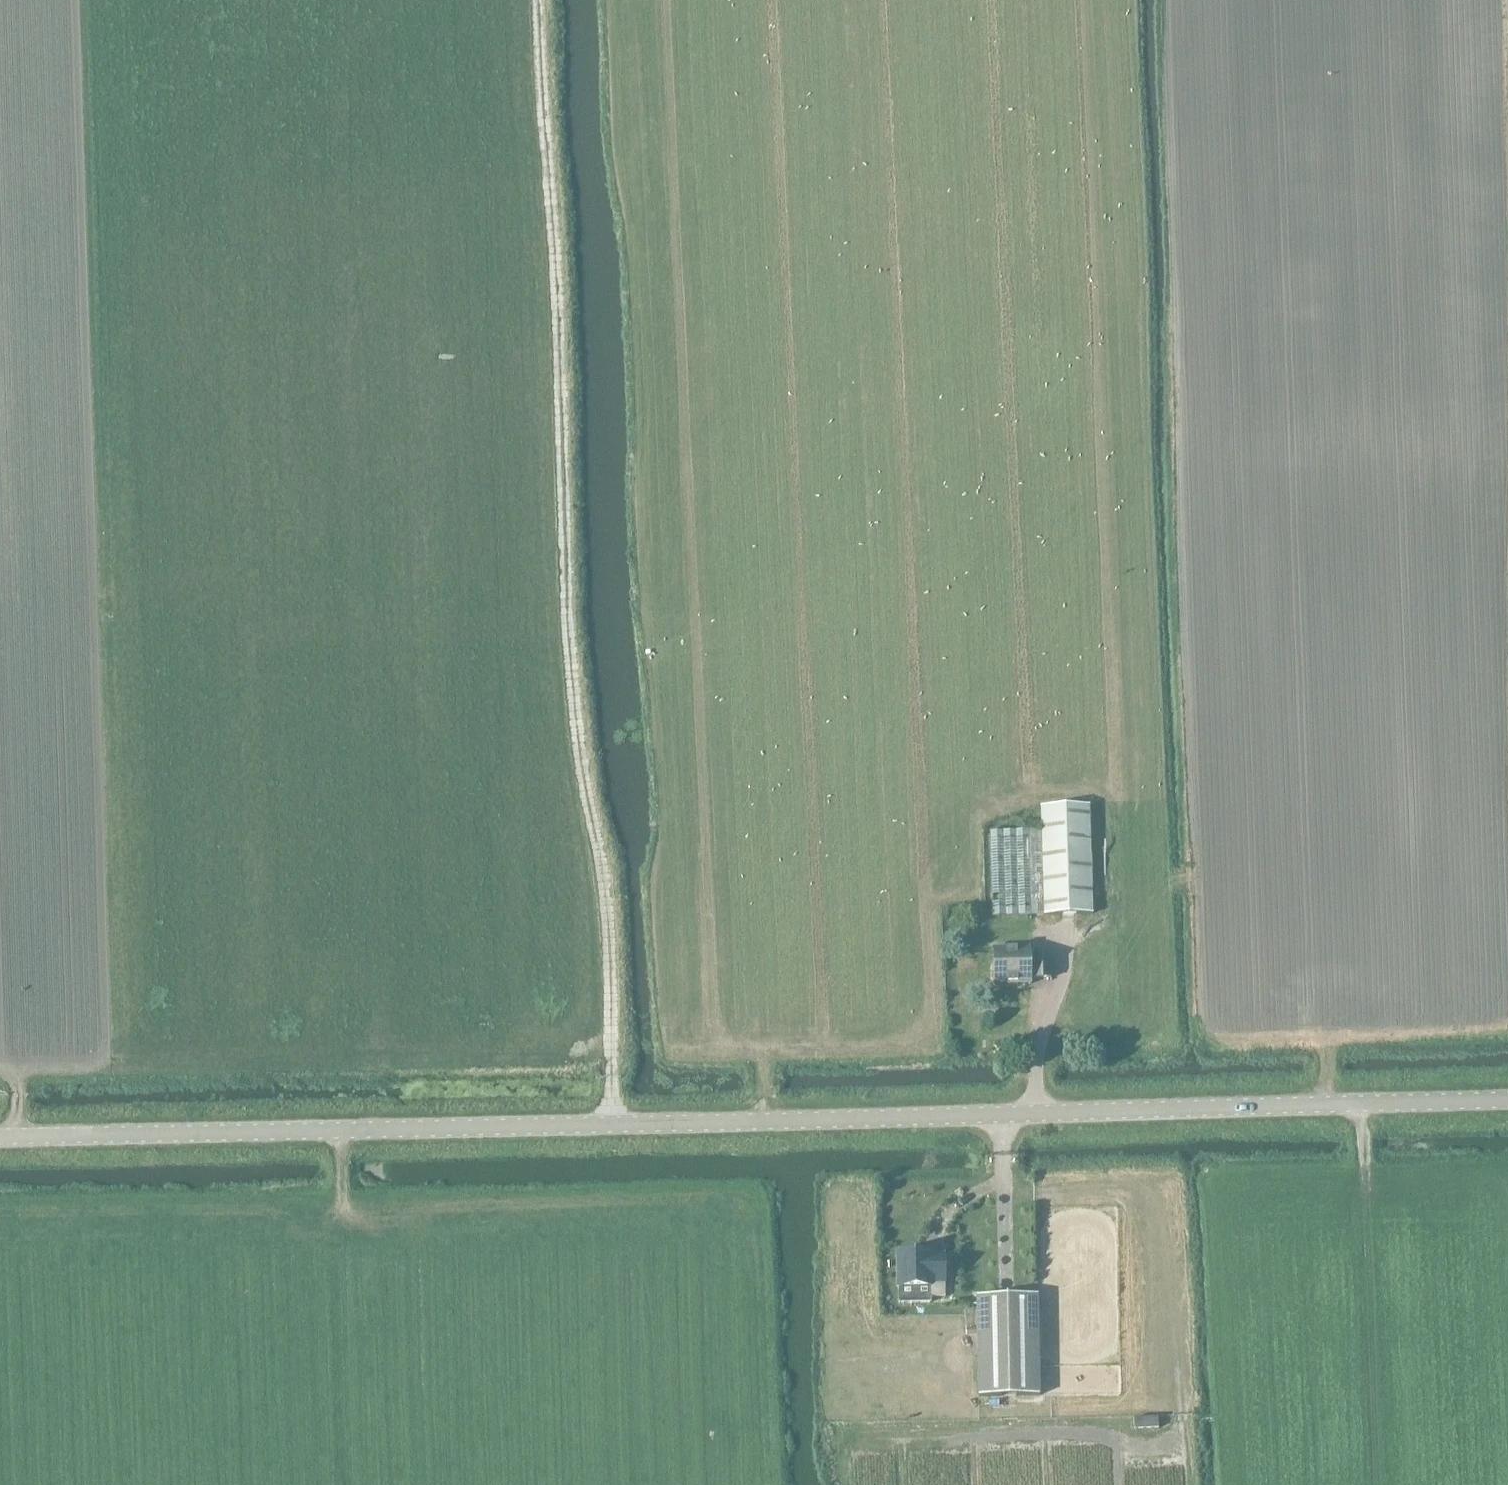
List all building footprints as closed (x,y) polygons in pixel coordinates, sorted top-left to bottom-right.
[(1090,805),(1042,807),(1042,831),(991,832),(993,917),(1093,914),(1090,805)] [(995,985),(1031,984),(1031,979),(1052,978),(1051,958),(1030,959),(1030,947),(994,948),(995,985)] [(930,1287),(930,1298),(945,1297),(944,1255),(931,1255),(931,1252),(929,1252),(929,1255),(918,1255),(918,1252),(897,1253),(897,1287),(930,1287)] [(1038,1396),(1037,1296),(977,1297),(978,1397),(1038,1396)]
